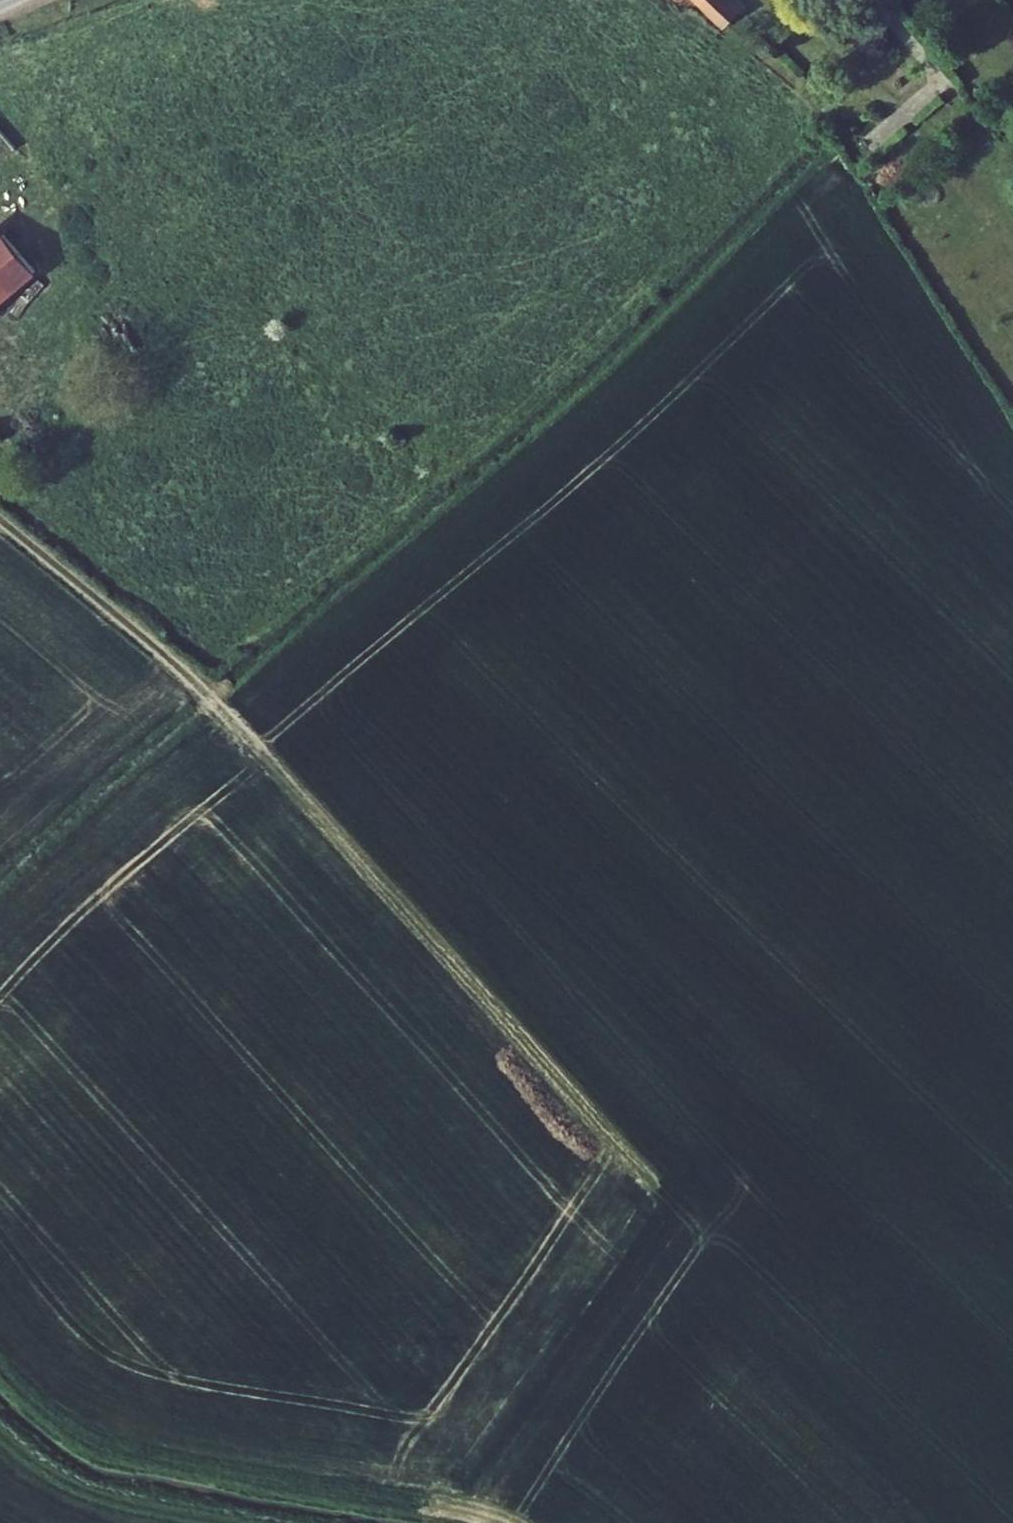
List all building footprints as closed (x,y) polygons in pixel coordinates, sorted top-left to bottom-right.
[(673,11),(685,0),(664,0),(673,11)] [(723,37),(738,22),(718,0),(689,0),(723,37)] [(0,253),(0,291),(19,275),(0,253)]
